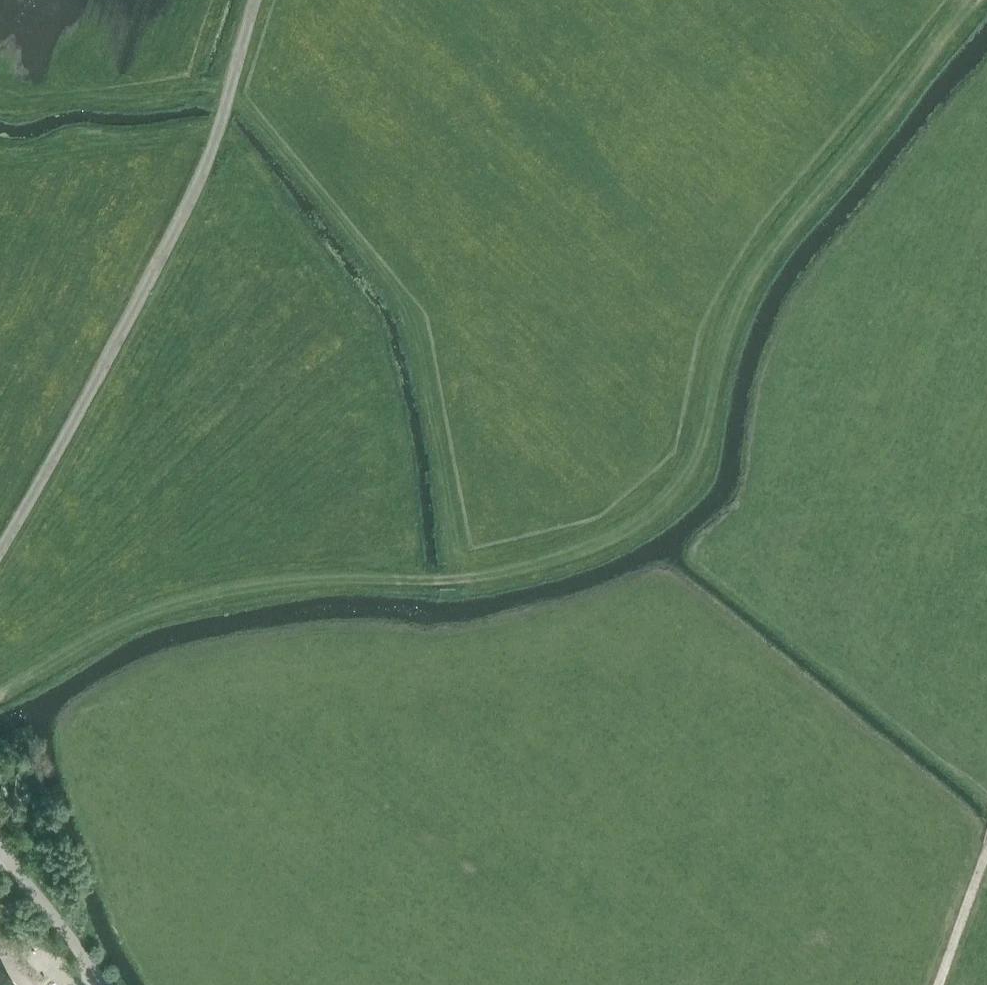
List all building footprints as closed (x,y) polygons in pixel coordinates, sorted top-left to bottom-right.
[(1,971),(0,971),(0,984),(12,984),(1,971)]
